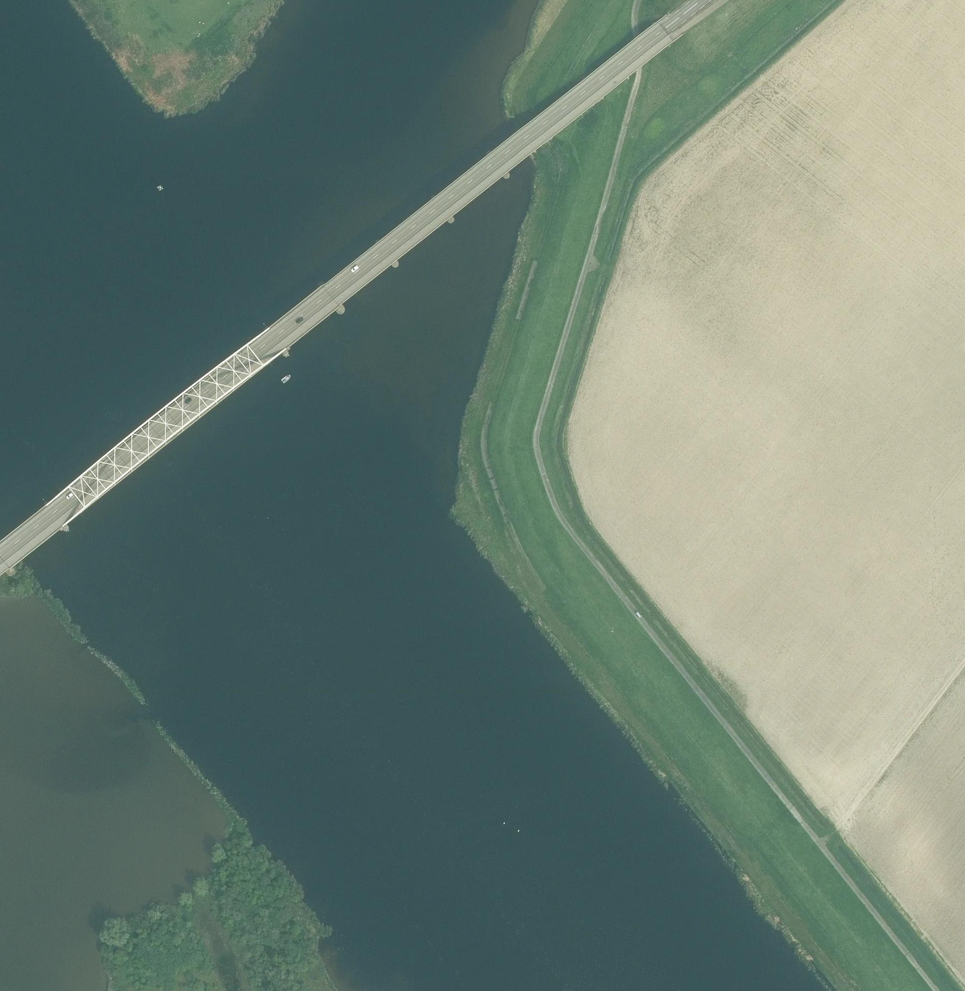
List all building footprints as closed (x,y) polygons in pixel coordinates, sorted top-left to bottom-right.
[(376,245),(376,246),(392,266),(393,267),(395,267),(396,267),(397,267),(398,266),(398,265),(399,263),(398,262),(398,261),(381,241),(380,241),(379,240),(378,240),(377,241),(376,242),(376,243),(376,244),(376,245)] [(265,331),(266,332),(283,354),(284,355),(285,355),(286,355),(287,354),(288,353),(288,352),(287,351),(270,329),(269,328),(268,328),(267,328),(266,329),(266,330),(265,330),(265,331)] [(45,507),(46,508),(63,529),(63,530),(64,530),(65,530),(66,530),(67,529),(67,528),(68,528),(68,527),(67,526),(50,504),(49,503),(48,503),(47,504),(46,504),(46,505),(45,506),(45,507)] [(8,575),(9,576),(11,576),(13,576),(14,575),(15,574),(16,572),(16,571),(15,569),(0,550),(0,565),(8,575)]
